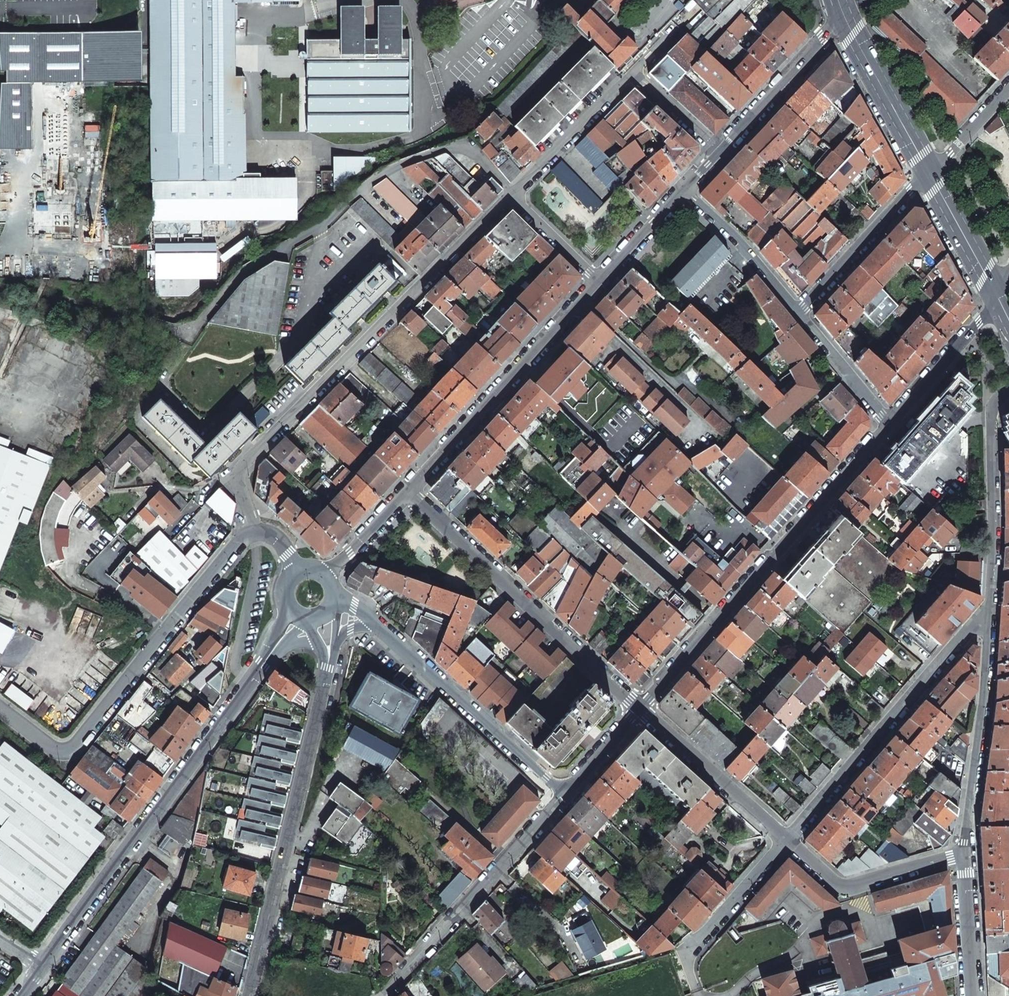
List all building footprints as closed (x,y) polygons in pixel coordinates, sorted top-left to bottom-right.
[(152,220),(203,219),(203,220),(296,219),(296,179),(260,180),(260,174),(243,174),(243,111),(257,111),(257,109),(260,109),(260,111),(274,111),(273,80),(260,80),(260,81),(257,81),(257,80),(243,80),(243,87),(233,88),(232,2),(299,1),(299,0),(151,0),(152,220)] [(579,19),(565,4),(558,12),(572,26),(582,36),(593,47),(613,67),(615,70),(637,48),(626,37),(620,42),(604,26),(629,0),(598,0),(579,19)] [(706,15),(693,28),(688,23),(681,31),(686,36),(666,56),(685,73),(690,68),(705,53),(725,32),(740,15),(755,0),(692,0),(706,15)] [(961,12),(949,0),(943,0),(952,9),(946,15),(952,22),(961,12)] [(961,12),(962,11),(964,12),(969,6),(962,0),(949,0),(961,12)] [(995,3),(997,5),(1007,15),(1008,13),(1008,9),(1004,4),(1000,0),(997,0),(995,3)] [(969,6),(964,12),(979,27),(986,19),(971,4),(969,6)] [(307,132),(410,131),(409,40),(401,40),(401,8),(377,8),(377,40),(364,40),(363,8),(340,8),(340,40),(307,40),(307,132)] [(886,11),(871,28),(911,63),(923,52),(925,48),(886,11)] [(961,12),(952,22),(967,39),(968,38),(979,27),(964,12),(962,11),(961,12)] [(805,37),(781,13),(761,34),(762,36),(786,58),(805,37)] [(751,25),(740,15),(725,32),(736,42),(751,25)] [(986,19),(979,27),(981,29),(986,33),(991,28),(986,24),(989,21),(986,19)] [(991,38),(1008,55),(1008,20),(991,38)] [(582,36),(572,26),(495,109),(504,117),(505,118),(582,36)] [(979,27),(968,38),(971,40),(977,33),(981,29),(979,27)] [(981,29),(977,33),(984,39),(987,35),(986,33),(981,29)] [(736,42),(725,32),(705,53),(750,96),(770,74),(749,55),(740,65),(736,61),(739,51),(734,46),(737,43),(736,42)] [(786,58),(762,36),(747,52),(749,55),(770,74),(786,58)] [(973,58),(997,81),(1006,71),(1008,68),(1008,55),(991,38),(973,58)] [(9,159),(44,159),(46,92),(131,93),(130,43),(9,43),(13,82),(9,159)] [(613,67),(593,47),(514,126),(522,135),(528,141),(534,147),(613,67)] [(833,52),(806,81),(831,103),(852,85),(834,52),(833,52)] [(923,52),(911,63),(931,82),(920,94),(943,115),(954,126),(976,103),(923,52)] [(709,86),(728,103),(736,111),(750,96),(705,53),(690,68),(709,86)] [(647,74),(667,92),(685,73),(666,56),(647,74)] [(667,92),(714,135),(728,119),(701,95),(709,86),(690,68),(667,92)] [(795,93),(783,106),(806,128),(831,103),(806,81),(795,93)] [(841,112),(843,114),(858,96),(852,85),(831,103),(841,112)] [(634,88),(621,101),(641,121),(654,107),(641,94),(634,88)] [(858,96),(843,114),(856,126),(858,128),(859,131),(865,140),(876,129),(858,96)] [(621,101),(586,136),(607,158),(609,160),(616,154),(628,146),(634,141),(648,130),(639,123),(641,121),(621,101)] [(783,106),(765,125),(787,145),(789,147),(806,128),(783,106)] [(641,121),(639,123),(648,130),(649,131),(653,127),(666,140),(663,143),(666,146),(661,150),(677,174),(696,153),(696,146),(654,107),(641,121)] [(505,118),(504,117),(500,122),(491,113),(475,129),(485,139),(497,127),(501,131),(510,122),(505,118)] [(840,118),(820,140),(832,152),(841,143),(856,126),(843,114),(840,118)] [(985,130),(989,135),(1004,126),(998,115),(985,130)] [(765,125),(745,146),(767,167),(787,145),(765,125)] [(872,152),(878,164),(891,157),(876,129),(865,140),(864,141),(873,152),(872,152)] [(648,130),(634,141),(638,147),(652,136),(649,131),(648,130)] [(859,131),(852,138),(857,143),(859,146),(864,141),(865,140),(859,131)] [(528,141),(522,135),(518,140),(523,146),(528,141)] [(586,136),(575,147),(596,169),(602,162),(603,163),(607,158),(586,136)] [(818,139),(814,144),(827,157),(832,152),(820,140),(818,139)] [(534,147),(528,141),(523,146),(512,157),(520,165),(537,150),(534,147)] [(628,146),(616,154),(627,169),(643,156),(638,147),(634,141),(628,146)] [(859,146),(858,147),(865,158),(867,157),(872,152),(873,152),(864,141),(859,146)] [(841,143),(832,152),(844,163),(853,153),(841,143)] [(857,143),(851,150),(854,152),(858,147),(859,146),(857,143)] [(745,146),(723,170),(736,182),(745,191),(767,167),(745,146)] [(844,163),(826,181),(838,192),(867,162),(867,161),(865,158),(858,147),(854,152),(853,153),(844,163)] [(661,150),(647,162),(666,185),(677,174),(661,150)] [(510,183),(520,173),(508,159),(507,160),(500,152),(491,160),(510,183)] [(827,157),(815,171),(826,181),(844,163),(832,152),(827,157)] [(452,181),(470,198),(477,191),(473,187),(477,184),(447,155),(438,164),(453,179),(452,181)] [(891,195),(904,180),(891,157),(878,164),(881,168),(885,177),(880,180),(891,195)] [(439,206),(464,229),(482,210),(470,198),(452,181),(453,179),(438,164),(432,158),(402,169),(418,185),(425,178),(431,181),(435,185),(427,194),(439,206)] [(334,171),(335,191),(381,159),(346,159),(346,165),(334,165),(334,171)] [(561,161),(550,171),(570,191),(593,213),(602,204),(561,161)] [(596,169),(592,172),(613,193),(622,183),(616,177),(604,164),(603,163),(602,162),(596,169)] [(647,162),(637,171),(659,194),(667,186),(666,185),(647,162)] [(871,167),(866,172),(876,185),(880,180),(874,172),(871,167)] [(881,168),(874,172),(880,180),(885,177),(881,168)] [(623,172),(616,177),(622,183),(624,185),(626,183),(626,170),(625,170),(623,172)] [(723,170),(700,195),(712,207),(726,192),(736,182),(723,170)] [(334,171),(321,171),(321,174),(321,191),(335,191),(334,171)] [(773,172),(768,178),(778,187),(783,182),(773,172)] [(628,185),(626,187),(627,188),(646,208),(657,197),(636,176),(628,185)] [(412,226),(415,230),(419,227),(427,219),(385,178),(372,187),(390,204),(399,213),(410,224),(412,226)] [(484,184),(497,196),(503,190),(491,178),(484,184)] [(876,185),(868,193),(881,206),(891,195),(880,180),(876,185)] [(826,181),(806,202),(814,210),(818,214),(838,192),(826,181)] [(736,182),(726,192),(736,201),(745,191),(736,182)] [(765,202),(761,206),(768,213),(773,216),(795,192),(783,182),(778,187),(765,202)] [(470,198),(482,210),(497,196),(484,184),(479,189),(477,191),(470,198)] [(745,191),(736,201),(759,223),(768,213),(761,206),(751,196),(745,191)] [(755,192),(751,196),(761,206),(765,202),(755,192)] [(795,192),(773,216),(780,223),(803,200),(795,192)] [(350,207),(394,251),(404,241),(360,198),(350,207)] [(803,200),(780,223),(783,226),(791,233),(814,210),(806,202),(803,200)] [(847,204),(847,207),(851,211),(854,207),(847,200),(845,202),(847,204)] [(865,203),(857,210),(868,220),(875,212),(865,203)] [(415,230),(439,254),(464,229),(439,206),(438,207),(427,219),(419,227),(415,230)] [(851,211),(848,213),(862,226),(868,220),(857,210),(854,207),(851,211)] [(904,218),(899,223),(922,247),(934,234),(920,209),(913,208),(904,218)] [(814,210),(791,233),(801,243),(818,226),(816,225),(823,218),(818,214),(814,210)] [(759,223),(747,235),(754,244),(760,251),(771,240),(780,231),(783,226),(780,223),(773,216),(768,213),(759,223)] [(505,216),(484,237),(495,248),(511,262),(525,247),(526,248),(537,236),(518,216),(505,216)] [(823,218),(816,225),(818,226),(827,235),(833,228),(823,218)] [(899,223),(883,240),(904,262),(905,263),(922,247),(899,223)] [(818,226),(801,243),(810,251),(820,239),(822,240),(827,235),(818,226)] [(820,239),(810,251),(813,254),(826,266),(826,265),(848,242),(833,228),(827,235),(822,240),(820,239)] [(394,251),(418,275),(439,254),(415,230),(413,233),(404,241),(394,251)] [(780,231),(771,240),(784,256),(791,250),(795,246),(780,231)] [(934,234),(922,247),(938,263),(945,255),(941,247),(934,234)] [(537,236),(526,248),(543,264),(549,266),(558,256),(537,236)] [(687,298),(729,254),(714,236),(670,282),(687,298)] [(484,237),(464,258),(476,268),(495,248),(484,237)] [(760,251),(760,252),(775,269),(786,259),(784,256),(771,240),(760,251)] [(883,240),(859,266),(880,288),(904,262),(883,240)] [(156,278),(216,278),(216,244),(155,245),(156,278)] [(791,250),(784,256),(786,259),(797,272),(803,265),(791,250)] [(803,265),(797,272),(808,285),(808,284),(826,266),(813,254),(803,265)] [(938,263),(935,266),(936,269),(946,285),(948,287),(960,298),(966,292),(949,260),(945,255),(938,263)] [(538,277),(533,283),(556,303),(580,277),(558,256),(549,266),(538,277)] [(464,258),(455,267),(479,288),(480,287),(488,280),(476,268),(464,258)] [(786,259),(775,269),(797,296),(808,285),(797,272),(786,259)] [(243,280),(208,323),(272,335),(276,336),(289,264),(274,261),(243,280)] [(285,366),(302,384),(327,359),(351,335),(347,330),(395,282),(378,264),(329,313),(333,317),(285,366)] [(859,266),(839,288),(860,309),(880,288),(859,266)] [(455,267),(453,268),(465,279),(478,290),(479,288),(455,267)] [(453,268),(444,278),(456,288),(465,279),(453,268)] [(631,269),(620,281),(641,301),(653,288),(631,269)] [(913,271),(901,284),(910,293),(916,286),(922,280),(918,276),(913,271)] [(922,280),(916,286),(934,302),(945,291),(935,281),(937,279),(932,273),(930,271),(929,273),(922,280)] [(922,273),(918,276),(922,280),(929,273),(927,271),(924,274),(922,273)] [(533,272),(528,278),(533,283),(538,277),(533,272)] [(492,275),(488,280),(492,284),(496,279),(492,275)] [(755,276),(746,283),(747,284),(761,307),(773,298),(755,276)] [(444,278),(424,297),(433,305),(442,314),(449,306),(444,302),(446,300),(447,301),(452,301),(460,292),(456,288),(444,278)] [(465,279),(456,288),(460,292),(468,300),(478,290),(465,279)] [(488,280),(480,287),(492,298),(500,291),(492,284),(488,280)] [(620,281),(605,297),(626,317),(641,301),(620,281)] [(533,283),(513,303),(536,325),(556,303),(533,283)] [(890,287),(885,293),(887,296),(898,306),(901,303),(903,300),(890,287)] [(945,291),(934,302),(959,323),(974,307),(966,292),(960,298),(948,287),(945,291)] [(156,296),(189,296),(198,288),(156,288),(156,296)] [(839,288),(824,304),(846,327),(848,325),(861,311),(860,309),(839,288)] [(880,288),(860,309),(861,311),(868,317),(887,296),(885,293),(880,288)] [(656,291),(652,296),(662,305),(666,300),(656,291)] [(479,296),(472,303),(480,311),(483,308),(479,304),(485,301),(479,296)] [(887,296),(868,317),(878,328),(889,316),(891,313),(898,306),(887,296)] [(424,297),(414,308),(422,316),(433,305),(424,297)] [(605,297),(591,312),(613,332),(626,317),(605,297)] [(773,298),(761,307),(769,320),(771,318),(779,330),(783,335),(796,325),(773,298)] [(669,302),(656,316),(657,316),(668,327),(672,323),(678,316),(681,313),(669,302)] [(922,317),(920,319),(944,340),(959,323),(934,302),(922,317)] [(497,321),(495,324),(518,345),(536,325),(513,303),(499,319),(497,321)] [(824,304),(814,315),(833,339),(846,327),(824,304)] [(433,305),(422,316),(442,335),(452,323),(444,316),(442,314),(433,305)] [(681,313),(678,316),(689,326),(728,362),(738,351),(689,305),(681,313)] [(444,316),(452,323),(458,328),(467,318),(454,306),(444,316)] [(411,311),(400,322),(411,332),(417,327),(422,321),(411,311)] [(613,332),(591,312),(580,324),(605,347),(606,346),(604,344),(614,333),(613,332)] [(645,329),(642,332),(653,343),(657,339),(668,327),(657,316),(645,329)] [(689,326),(678,316),(672,323),(683,332),(689,326)] [(918,317),(898,340),(899,340),(925,363),(944,340),(920,319),(918,317)] [(495,324),(475,344),(499,366),(518,345),(495,324)] [(605,347),(580,324),(563,342),(569,347),(586,363),(598,350),(600,352),(605,347)] [(779,345),(775,349),(777,351),(792,369),(802,360),(810,354),(816,348),(796,325),(783,335),(777,339),(779,345)] [(417,327),(411,332),(414,335),(420,330),(417,327)] [(846,327),(833,339),(849,358),(860,346),(863,344),(846,327)] [(779,330),(775,332),(775,333),(777,339),(783,335),(779,330)] [(633,333),(629,337),(645,351),(653,344),(653,343),(642,332),(638,337),(633,333)] [(442,340),(431,350),(437,356),(448,345),(442,340)] [(887,354),(880,363),(893,375),(905,385),(925,363),(899,340),(891,349),(890,351),(888,353),(887,354)] [(863,344),(860,346),(865,350),(875,359),(879,355),(864,342),(863,344)] [(467,354),(465,356),(477,367),(478,365),(489,376),(499,366),(475,344),(467,354)] [(860,346),(849,358),(853,362),(865,350),(860,346)] [(569,347),(534,385),(550,400),(554,405),(566,392),(572,398),(584,385),(577,379),(589,366),(586,363),(569,347)] [(816,348),(810,354),(814,358),(817,363),(824,358),(816,348)] [(775,349),(768,355),(771,358),(776,354),(775,353),(777,351),(775,349)] [(865,350),(853,362),(878,393),(888,384),(886,382),(893,375),(880,363),(875,359),(865,350)] [(738,351),(728,362),(728,363),(732,367),(737,371),(747,361),(738,351)] [(369,353),(359,363),(403,403),(413,412),(422,402),(369,353)] [(810,354),(802,360),(804,364),(814,358),(810,354)] [(614,355),(603,366),(675,436),(687,423),(683,418),(681,420),(667,407),(669,405),(653,390),(651,392),(642,382),(643,381),(621,358),(619,360),(614,355)] [(465,356),(462,359),(486,380),(489,376),(478,365),(477,367),(465,356)] [(462,359),(452,370),(475,391),(486,380),(462,359)] [(762,360),(754,367),(760,373),(767,365),(762,360)] [(770,408),(762,416),(774,427),(791,410),(804,401),(817,390),(804,364),(802,360),(792,369),(772,385),(771,386),(782,397),(770,408)] [(737,371),(735,373),(770,408),(782,397),(771,386),(772,385),(768,381),(765,379),(760,373),(754,367),(747,361),(737,371)] [(967,388),(967,371),(963,368),(955,377),(967,388)] [(452,370),(433,391),(456,412),(475,391),(452,370)] [(349,374),(339,384),(362,405),(365,408),(378,419),(393,434),(413,412),(403,403),(393,413),(349,374)] [(888,384),(878,393),(888,405),(905,385),(893,375),(886,382),(888,384)] [(962,393),(967,388),(955,377),(912,426),(935,446),(954,424),(967,410),(960,404),(967,397),(962,393)] [(529,381),(513,397),(534,417),(550,400),(534,385),(529,381)] [(339,384),(319,404),(342,425),(360,407),(362,405),(339,384)] [(838,384),(828,393),(839,407),(839,408),(845,416),(855,404),(838,384)] [(683,388),(677,393),(690,406),(696,400),(696,399),(683,388)] [(422,402),(413,412),(437,434),(456,412),(433,391),(430,393),(422,402)] [(534,417),(513,397),(497,415),(518,435),(524,441),(532,433),(526,427),(534,417)] [(696,400),(690,406),(714,428),(722,420),(712,410),(711,411),(698,397),(696,399),(696,400)] [(193,461),(209,477),(233,454),(256,430),(239,413),(207,446),(160,399),(143,417),(190,464),(193,461)] [(300,424),(343,464),(346,468),(366,447),(342,425),(319,404),(300,424)] [(848,422),(825,447),(840,460),(868,427),(868,420),(855,404),(845,416),(843,418),(848,422)] [(683,418),(669,405),(667,407),(681,420),(683,418)] [(551,409),(547,413),(554,420),(560,414),(558,412),(556,414),(551,409)] [(413,412),(393,434),(417,455),(437,434),(413,412)] [(497,415),(481,432),(502,452),(518,435),(497,415)] [(532,433),(541,423),(534,417),(526,427),(532,433)] [(378,419),(361,438),(366,442),(380,427),(385,431),(378,440),(384,443),(393,434),(378,419)] [(735,433),(722,420),(714,428),(725,439),(735,433)] [(968,513),(967,432),(966,434),(962,430),(954,424),(935,446),(901,484),(912,493),(920,500),(931,510),(946,493),(968,513)] [(901,484),(935,446),(912,426),(879,464),(897,480),(901,484)] [(481,432),(462,453),(486,475),(496,463),(504,455),(502,452),(481,432)] [(622,469),(630,476),(655,500),(659,496),(673,481),(690,464),(687,461),(680,454),(657,432),(622,469)] [(384,443),(374,455),(397,477),(417,455),(393,434),(384,443)] [(721,450),(720,451),(723,454),(732,462),(747,445),(734,434),(721,450)] [(153,460),(130,436),(105,461),(116,472),(130,458),(142,471),(153,460)] [(0,438),(0,445),(18,452),(21,446),(0,438)] [(285,439),(270,454),(276,459),(291,473),(305,457),(285,439)] [(581,443),(571,453),(575,457),(592,473),(609,456),(592,440),(586,447),(581,443)] [(813,442),(803,453),(827,474),(836,463),(813,442)] [(19,520),(24,521),(27,523),(50,464),(25,455),(18,452),(0,445),(0,567),(19,520)] [(715,445),(687,461),(690,464),(696,470),(723,454),(720,451),(721,450),(715,445)] [(25,455),(50,464),(53,457),(28,447),(25,455)] [(532,449),(529,453),(535,459),(539,455),(538,455),(532,449)] [(462,453),(448,469),(465,485),(471,490),(471,491),(486,475),(462,453)] [(803,453),(783,477),(806,497),(827,474),(803,453)] [(374,455),(355,476),(378,498),(397,477),(374,455)] [(504,455),(496,463),(504,470),(512,461),(504,455)] [(567,465),(559,473),(576,490),(592,473),(575,457),(567,465)] [(271,484),(274,467),(265,459),(258,465),(253,493),(268,506),(269,498),(271,484)] [(897,480),(879,464),(873,459),(859,476),(882,497),(887,491),(891,494),(892,494),(896,490),(896,489),(892,486),(897,480)] [(562,460),(553,469),(558,474),(559,473),(567,465),(562,460)] [(773,464),(771,466),(781,475),(786,469),(776,460),(773,464)] [(615,462),(604,474),(608,478),(620,466),(615,462)] [(343,464),(328,479),(341,491),(355,476),(346,468),(343,464)] [(71,488),(81,499),(106,477),(96,466),(71,488)] [(285,478),(274,467),(271,484),(275,487),(285,478)] [(433,485),(433,497),(445,508),(465,485),(448,469),(433,485)] [(592,473),(576,490),(587,501),(604,484),(603,484),(592,473)] [(355,476),(341,491),(364,513),(378,498),(355,476)] [(630,476),(618,498),(628,508),(639,518),(655,500),(630,476)] [(868,513),(882,497),(859,476),(844,492),(868,513)] [(783,477),(746,518),(750,522),(770,539),(806,497),(783,477)] [(40,550),(45,566),(59,560),(56,548),(67,546),(66,536),(67,526),(70,517),(74,508),(81,499),(71,488),(63,480),(53,491),(46,506),(41,520),(39,535),(40,550)] [(673,481),(659,496),(680,515),(681,514),(694,500),(673,481)] [(290,501),(275,487),(271,484),(269,498),(268,506),(276,514),(277,515),(290,501)] [(597,511),(614,494),(604,484),(587,501),(597,511)] [(450,512),(471,490),(465,485),(445,508),(447,510),(450,512)] [(219,488),(207,502),(232,525),(236,504),(219,488)] [(471,490),(450,512),(455,518),(477,496),(471,491),(471,490)] [(341,491),(327,506),(350,528),(364,513),(341,491)] [(159,515),(170,525),(180,514),(170,503),(158,492),(143,507),(156,519),(159,515)] [(853,529),(868,513),(844,492),(830,509),(837,515),(853,529)] [(912,493),(898,510),(906,517),(920,500),(912,493)] [(179,494),(170,503),(180,514),(188,504),(179,494)] [(659,496),(655,500),(660,505),(676,519),(680,515),(659,496)] [(730,497),(727,500),(732,505),(743,516),(746,513),(730,497)] [(302,513),(290,501),(277,515),(290,527),(302,513)] [(321,501),(314,510),(319,515),(327,506),(321,501)] [(587,501),(571,518),(580,528),(591,517),(597,511),(587,501)] [(974,503),(975,512),(984,512),(984,502),(974,503)] [(557,505),(538,526),(572,558),(579,565),(593,578),(595,572),(607,554),(580,528),(571,518),(557,505)] [(675,527),(664,539),(679,552),(681,554),(692,542),(703,552),(701,554),(722,573),(728,565),(676,519),(660,505),(656,510),(675,527)] [(319,515),(313,522),(336,543),(350,528),(327,506),(319,515)] [(143,507),(139,512),(151,524),(156,519),(143,507)] [(656,510),(645,522),(664,539),(675,527),(656,510)] [(929,537),(943,520),(932,510),(917,527),(929,537)] [(302,513),(290,527),(323,558),(336,543),(313,522),(302,513)] [(481,542),(494,529),(479,515),(473,522),(466,528),(481,542)] [(848,545),(858,533),(853,529),(837,515),(809,547),(830,565),(839,555),(840,556),(842,554),(842,555),(850,546),(848,545)] [(591,517),(580,528),(607,554),(620,565),(634,577),(661,601),(674,611),(686,622),(692,628),(703,615),(591,517)] [(119,518),(109,528),(116,535),(126,525),(119,518)] [(910,520),(902,530),(905,532),(899,539),(903,543),(917,527),(910,520)] [(941,548),(956,531),(944,520),(943,520),(929,537),(926,540),(928,541),(931,539),(941,548)] [(27,532),(30,524),(27,523),(24,521),(20,529),(27,532)] [(538,526),(524,541),(531,547),(548,564),(562,576),(572,558),(538,526)] [(926,540),(929,537),(917,527),(903,543),(914,553),(926,540)] [(481,542),(496,557),(503,550),(509,544),(494,529),(481,542)] [(184,557),(159,531),(135,555),(144,564),(176,596),(179,595),(196,573),(195,572),(208,558),(194,545),(184,557)] [(871,602),(900,570),(888,560),(876,549),(865,539),(858,533),(848,545),(850,546),(842,555),(842,554),(840,556),(839,555),(830,565),(871,602)] [(875,543),(876,540),(869,534),(865,539),(876,549),(878,546),(875,543)] [(914,553),(903,543),(899,539),(897,538),(890,545),(896,550),(888,560),(900,570),(912,555),(914,553)] [(743,539),(736,547),(741,551),(741,550),(745,553),(750,546),(743,539)] [(692,542),(681,554),(687,559),(692,564),(701,554),(703,552),(692,542)] [(758,542),(754,547),(759,551),(764,546),(758,542)] [(741,551),(728,565),(739,574),(759,551),(754,547),(752,545),(750,546),(745,553),(741,550),(741,551)] [(531,547),(520,558),(525,564),(532,557),(544,568),(548,564),(531,547)] [(830,565),(809,547),(780,580),(795,593),(801,598),(811,587),(812,588),(813,587),(814,587),(821,579),(819,577),(830,565)] [(676,571),(687,559),(681,554),(679,552),(669,564),(676,571)] [(607,554),(595,572),(607,583),(620,565),(607,554)] [(701,554),(692,564),(696,567),(713,583),(722,573),(701,554)] [(86,566),(81,576),(118,597),(144,564),(135,555),(114,582),(86,566)] [(914,575),(923,564),(922,563),(912,555),(900,570),(914,575)] [(521,568),(517,572),(529,583),(544,568),(532,557),(525,564),(521,568)] [(561,578),(541,599),(555,613),(579,565),(572,558),(562,576),(561,578)] [(957,561),(955,588),(976,595),(979,562),(957,561)] [(378,568),(362,562),(348,578),(347,585),(367,594),(374,581),(373,581),(378,568)] [(529,583),(527,585),(533,592),(540,598),(541,599),(561,578),(562,576),(548,564),(544,568),(529,583)] [(579,565),(555,613),(568,625),(583,596),(593,578),(579,565)] [(722,573),(713,583),(724,592),(739,574),(728,565),(722,573)] [(842,634),(871,602),(830,565),(819,577),(821,579),(814,587),(813,587),(812,588),(811,587),(801,598),(833,626),(842,634)] [(685,580),(708,601),(713,604),(724,592),(713,583),(696,567),(685,580)] [(405,577),(378,568),(373,581),(374,581),(400,593),(405,577)] [(593,578),(583,596),(596,604),(607,583),(595,572),(593,578)] [(781,609),(795,593),(780,580),(773,573),(759,589),(781,609)] [(432,586),(405,577),(400,593),(426,604),(432,586)] [(1002,582),(1001,605),(1008,603),(1008,581),(1002,582)] [(939,645),(980,597),(976,595),(955,588),(948,585),(941,593),(915,624),(939,645)] [(460,596),(432,586),(426,604),(452,615),(460,596)] [(915,624),(941,593),(933,587),(898,627),(930,655),(939,645),(915,624)] [(197,612),(225,628),(228,621),(227,617),(228,616),(233,617),(237,591),(224,588),(197,612)] [(766,625),(781,609),(759,589),(744,606),(766,625)] [(441,642),(455,655),(475,603),(476,601),(460,596),(452,615),(449,622),(447,626),(441,642)] [(583,596),(568,625),(574,630),(580,636),(596,604),(583,596)] [(544,681),(566,657),(557,649),(548,658),(536,646),(544,637),(528,621),(519,631),(506,619),(515,609),(506,601),(497,611),(485,624),(544,681)] [(661,601),(646,618),(658,629),(674,611),(661,601)] [(485,624),(497,611),(496,611),(493,615),(491,613),(486,610),(475,603),(455,655),(457,657),(464,649),(475,638),(474,636),(485,624)] [(1001,605),(999,641),(1008,638),(1008,603),(1001,605)] [(752,642),(766,625),(744,606),(730,622),(752,642)] [(393,612),(389,610),(385,615),(390,620),(393,612)] [(674,611),(658,629),(670,639),(673,637),(686,622),(674,611)] [(225,628),(197,612),(189,623),(208,633),(196,654),(200,657),(198,659),(202,662),(200,664),(202,666),(224,641),(227,629),(225,628)] [(449,622),(425,612),(425,613),(423,616),(447,626),(449,622)] [(418,621),(411,639),(434,659),(441,642),(447,626),(423,616),(421,616),(420,615),(418,621)] [(418,621),(410,618),(403,632),(411,639),(418,621)] [(646,618),(631,635),(655,656),(657,654),(665,645),(670,639),(658,629),(646,618)] [(737,658),(752,642),(730,622),(715,639),(737,658)] [(828,651),(843,635),(842,634),(833,626),(818,642),(828,651)] [(168,649),(174,653),(187,636),(184,634),(182,632),(168,649)] [(868,632),(856,647),(873,661),(886,647),(868,632)] [(599,633),(588,644),(594,649),(605,638),(599,633)] [(631,635),(620,648),(644,669),(655,656),(631,635)] [(605,638),(594,649),(600,655),(611,642),(606,637),(605,638)] [(445,669),(465,688),(473,678),(494,655),(475,638),(464,649),(457,657),(445,669)] [(999,641),(997,664),(1008,661),(1008,638),(999,641)] [(670,639),(665,645),(672,651),(677,645),(670,639)] [(725,677),(740,661),(737,658),(715,639),(700,655),(724,676),(725,677)] [(824,656),(828,651),(818,642),(816,640),(801,656),(815,667),(824,656)] [(445,669),(457,657),(455,655),(441,642),(434,659),(445,669)] [(977,664),(978,647),(972,645),(961,657),(974,667),(974,668),(977,664)] [(856,647),(844,661),(861,675),(873,661),(856,647)] [(620,648),(607,661),(619,673),(631,684),(633,681),(644,669),(620,648)] [(161,672),(176,686),(193,667),(177,654),(161,672)] [(533,692),(494,655),(473,678),(479,683),(470,692),(485,706),(494,697),(504,706),(495,716),(504,723),(505,722),(522,704),(533,692)] [(709,692),(724,676),(700,655),(686,672),(709,692)] [(810,672),(815,667),(801,656),(787,672),(800,684),(810,672)] [(823,684),(837,668),(824,656),(815,667),(810,672),(823,684)] [(592,683),(566,657),(544,681),(533,692),(522,704),(551,730),(592,683)] [(974,667),(961,657),(943,679),(955,689),(971,671),(976,675),(977,669),(974,668),(974,667)] [(997,664),(996,680),(1008,676),(1008,661),(997,664)] [(644,669),(633,681),(639,685),(642,685),(650,675),(644,669)] [(298,688),(274,671),(265,683),(289,701),(298,688)] [(419,700),(369,671),(349,707),(399,735),(419,700)] [(975,690),(976,675),(971,671),(955,689),(968,699),(973,693),(975,690)] [(694,709),(709,692),(686,672),(671,688),(694,709)] [(790,695),(800,684),(787,672),(773,689),(786,700),(790,695)] [(803,707),(823,684),(810,672),(800,684),(790,695),(803,707)] [(996,680),(994,703),(1008,699),(1008,676),(996,680)] [(949,721),(968,699),(955,689),(943,679),(924,700),(949,721)] [(127,700),(137,708),(152,688),(143,680),(127,700)] [(611,701),(592,683),(551,730),(535,749),(533,751),(552,767),(611,701)] [(741,698),(745,694),(736,687),(733,684),(730,687),(741,698)] [(817,703),(829,689),(823,684),(803,707),(809,711),(810,710),(810,711),(817,703)] [(5,694),(26,711),(34,701),(12,685),(5,694)] [(688,736),(703,718),(701,715),(694,709),(671,688),(661,700),(662,712),(688,736)] [(177,706),(153,737),(141,726),(136,730),(136,731),(136,732),(175,761),(210,711),(180,689),(171,697),(177,706)] [(771,717),(786,700),(773,689),(758,706),(771,717)] [(310,697),(303,692),(300,697),(309,704),(310,697)] [(784,729),(803,707),(790,695),(786,700),(771,717),(784,729)] [(448,706),(439,697),(415,730),(426,738),(448,706)] [(878,716),(884,709),(871,698),(865,705),(878,716)] [(994,703),(992,726),(1008,726),(1008,699),(994,703)] [(935,739),(949,721),(924,700),(909,718),(922,729),(935,739)] [(551,730),(522,704),(505,722),(535,749),(551,730)] [(756,734),(771,717),(758,706),(743,722),(756,734)] [(119,718),(136,730),(141,726),(144,722),(142,720),(140,722),(125,711),(119,718)] [(299,744),(302,732),(289,729),(291,719),(264,713),(261,724),(266,725),(265,732),(286,737),(285,741),(286,741),(299,744)] [(768,746),(784,729),(771,717),(756,734),(768,746)] [(725,769),(741,752),(706,720),(703,718),(688,736),(725,769)] [(906,746),(922,729),(909,718),(893,736),(906,746)] [(841,759),(851,748),(820,721),(810,732),(841,759)] [(401,751),(354,726),(342,747),(379,767),(374,774),(381,778),(394,760),(401,751)] [(992,726),(990,737),(989,748),(1008,748),(1008,726),(992,726)] [(923,752),(935,739),(922,729),(906,746),(919,757),(923,752)] [(145,800),(175,761),(136,732),(129,742),(148,756),(133,777),(126,786),(145,800)] [(708,787),(649,735),(647,738),(640,732),(615,760),(639,782),(680,819),(708,787)] [(285,741),(259,734),(256,745),(261,746),(259,753),(281,759),(280,762),(281,762),(294,765),(297,754),(284,750),(286,741),(285,741)] [(753,763),(768,746),(756,734),(741,752),(753,763)] [(908,770),(919,757),(906,746),(893,736),(883,748),(908,770)] [(964,763),(967,746),(957,738),(948,750),(964,763)] [(0,827),(0,911),(3,907),(32,930),(88,858),(76,848),(89,831),(48,801),(60,785),(3,741),(0,745),(0,823),(2,825),(0,827)] [(106,804),(110,808),(126,786),(133,777),(92,745),(68,776),(106,804)] [(894,788),(908,770),(883,748),(868,766),(894,788)] [(989,748),(987,760),(986,771),(1008,771),(1008,748),(989,748)] [(738,781),(753,763),(741,752),(725,769),(738,781)] [(818,785),(831,771),(812,754),(803,764),(812,772),(809,776),(818,785)] [(279,772),(281,762),(280,762),(254,756),(251,766),(256,767),(254,775),(276,780),(275,783),(276,783),(289,786),(292,775),(279,772)] [(607,769),(598,778),(623,800),(639,782),(615,760),(611,757),(603,765),(607,769)] [(394,760),(381,778),(380,779),(398,794),(404,788),(409,793),(419,782),(394,760)] [(891,791),(894,788),(868,766),(848,789),(875,810),(890,792),(891,791)] [(205,770),(193,786),(203,788),(206,771),(205,770)] [(986,771),(984,783),(983,791),(1008,791),(1008,771),(986,771)] [(958,799),(960,790),(938,773),(928,785),(934,790),(957,808),(958,799)] [(273,793),(276,783),(275,783),(249,777),(246,787),(251,788),(249,796),(271,801),(270,804),(271,804),(284,808),(287,796),(273,793)] [(810,795),(816,788),(804,777),(798,784),(810,795)] [(623,800),(598,778),(582,796),(606,819),(623,800)] [(955,820),(957,808),(934,790),(928,785),(925,783),(915,795),(910,801),(913,803),(923,812),(944,829),(951,834),(952,835),(955,820)] [(346,847),(363,825),(363,824),(359,820),(353,815),(363,801),(341,784),(330,799),(340,807),(352,816),(349,820),(337,810),(323,830),(346,847)] [(101,816),(60,785),(48,801),(89,831),(92,827),(101,816)] [(539,800),(522,785),(480,833),(497,848),(539,800)] [(129,822),(145,800),(126,786),(110,808),(117,813),(129,822)] [(193,786),(188,792),(201,796),(203,788),(193,786)] [(721,799),(708,787),(680,819),(664,837),(700,870),(726,892),(732,885),(723,877),(725,874),(720,869),(717,872),(715,869),(708,863),(706,864),(699,858),(701,857),(700,853),(695,848),(691,848),(688,852),(681,845),(692,831),(696,835),(715,813),(712,810),(721,799)] [(784,803),(790,797),(780,787),(774,794),(784,803)] [(910,801),(915,795),(907,788),(904,792),(902,794),(910,801)] [(473,793),(483,802),(486,798),(487,798),(476,789),(473,793)] [(865,822),(875,810),(848,789),(838,800),(864,821),(865,822)] [(890,792),(883,800),(889,805),(897,796),(891,791),(890,792)] [(983,791),(981,808),(978,826),(979,827),(1008,826),(1008,791),(983,791)] [(188,792),(172,814),(196,821),(201,796),(188,792)] [(606,819),(582,796),(566,815),(590,837),(606,819)] [(794,813),(801,806),(790,797),(784,803),(794,813)] [(266,826),(279,829),(282,817),(268,814),(271,804),(270,804),(244,798),(241,808),(246,810),(244,817),(266,822),(265,825),(266,826)] [(493,856),(455,822),(429,799),(418,812),(448,840),(482,869),(493,856)] [(852,834),(864,821),(838,800),(827,813),(852,834)] [(363,801),(353,815),(359,820),(370,807),(363,801)] [(914,822),(923,812),(913,803),(897,822),(893,826),(887,833),(883,837),(885,839),(894,846),(903,837),(902,836),(914,822)] [(100,811),(112,820),(117,813),(110,808),(106,804),(100,811)] [(352,816),(340,807),(337,810),(349,820),(352,816)] [(944,829),(923,812),(914,822),(928,834),(927,835),(933,850),(938,848),(941,846),(951,834),(944,829)] [(829,862),(852,834),(827,813),(804,840),(829,862)] [(172,814),(160,830),(167,835),(180,842),(191,849),(196,821),(172,814)] [(574,855),(590,837),(566,815),(550,833),(574,855)] [(265,825),(239,819),(236,830),(241,831),(239,838),(261,843),(260,847),(274,850),(276,841),(263,837),(266,826),(265,825)] [(108,825),(112,829),(117,823),(112,820),(108,825)] [(104,830),(115,839),(123,829),(117,823),(112,829),(108,825),(104,830)] [(664,837),(651,826),(647,831),(654,837),(648,844),(654,849),(664,837)] [(979,827),(980,847),(981,867),(1008,866),(1008,826),(979,827)] [(89,831),(102,840),(105,836),(92,827),(89,831)] [(88,858),(102,840),(89,831),(76,848),(88,858)] [(542,857),(558,872),(564,867),(574,855),(550,833),(534,850),(542,857)] [(167,835),(158,848),(170,857),(180,842),(167,835)] [(887,863),(908,857),(894,846),(885,839),(875,852),(887,863)] [(463,868),(434,899),(445,910),(482,869),(448,840),(441,847),(463,868)] [(844,876),(887,863),(875,852),(869,847),(859,859),(856,856),(851,862),(848,859),(843,864),(842,863),(836,869),(844,876)] [(576,878),(587,867),(574,855),(564,867),(576,878)] [(558,872),(542,857),(529,871),(552,892),(565,878),(558,872)] [(341,866),(311,859),(308,874),(322,877),(322,875),(338,878),(341,866)] [(788,859),(745,908),(756,918),(790,881),(822,910),(839,905),(788,859)] [(61,982),(63,983),(81,995),(107,995),(134,959),(120,950),(138,925),(133,921),(168,872),(151,860),(145,869),(143,868),(61,982)] [(255,873),(229,865),(223,888),(249,895),(255,873)] [(981,867),(982,890),(984,909),(1000,908),(1008,908),(1008,866),(981,867)] [(741,874),(736,869),(730,877),(735,882),(741,874)] [(726,892),(700,870),(684,888),(709,912),(726,892)] [(921,994),(922,995),(943,995),(938,980),(954,975),(948,871),(871,894),(877,912),(894,907),(932,896),(941,927),(925,932),(897,940),(902,958),(889,962),(886,952),(859,960),(856,950),(854,944),(864,941),(858,921),(843,926),(841,922),(836,920),(831,922),(827,926),(828,931),(828,933),(810,939),(816,956),(829,952),(837,980),(839,984),(825,988),(827,995),(824,995),(916,995),(921,994)] [(331,883),(302,876),(298,892),(312,895),(313,893),(329,896),(331,883)] [(709,912),(684,888),(667,908),(681,920),(692,930),(709,912)] [(292,910),(306,913),(306,911),(322,914),(325,902),(295,895),(292,910)] [(436,906),(427,896),(421,901),(430,911),(436,906)] [(932,896),(894,907),(895,912),(918,906),(925,932),(941,927),(932,896)] [(504,921),(485,900),(472,914),(491,935),(504,921)] [(173,912),(165,908),(159,917),(169,921),(173,912)] [(667,908),(651,926),(664,938),(681,920),(667,908)] [(1000,908),(984,909),(985,930),(986,953),(999,953),(1005,952),(1004,942),(1002,942),(1001,931),(1000,908)] [(1000,908),(1001,931),(1008,931),(1008,908),(1000,908)] [(242,939),(248,915),(225,910),(219,934),(242,939)] [(169,921),(162,955),(182,964),(177,991),(183,994),(187,995),(195,995),(200,986),(201,986),(201,987),(209,990),(214,978),(227,948),(169,921)] [(590,922),(572,931),(586,958),(604,949),(590,922)] [(648,955),(674,947),(664,938),(651,926),(635,943),(648,955)] [(367,938),(337,931),(332,953),(343,955),(353,958),(362,960),(367,938)] [(391,942),(380,934),(380,941),(381,971),(382,972),(383,974),(387,974),(390,972),(405,955),(391,943),(391,942)] [(492,957),(489,959),(476,944),(458,960),(485,989),(502,973),(494,964),(496,962),(492,957)] [(999,953),(1000,975),(1008,974),(1008,952),(1005,952),(999,953)] [(999,953),(986,953),(987,967),(987,976),(1000,984),(1000,975),(999,953)] [(343,955),(340,971),(350,973),(353,958),(343,955)] [(798,995),(792,975),(800,973),(796,958),(788,963),(790,970),(761,979),(766,995),(798,995)] [(561,962),(549,972),(557,982),(574,977),(561,962)] [(538,988),(526,974),(520,979),(519,977),(513,982),(521,993),(538,988)] [(1000,975),(1000,984),(1004,986),(1008,989),(1008,974),(1000,975)] [(987,976),(989,995),(1005,995),(1004,986),(1000,984),(987,976)] [(236,987),(214,978),(209,990),(201,987),(201,986),(200,986),(195,995),(234,995),(236,987)] [(798,995),(824,995),(827,995),(825,988),(839,984),(837,980),(807,989),(809,994),(805,995),(804,993),(798,995)] [(57,991),(64,995),(81,995),(63,983),(57,991)]
